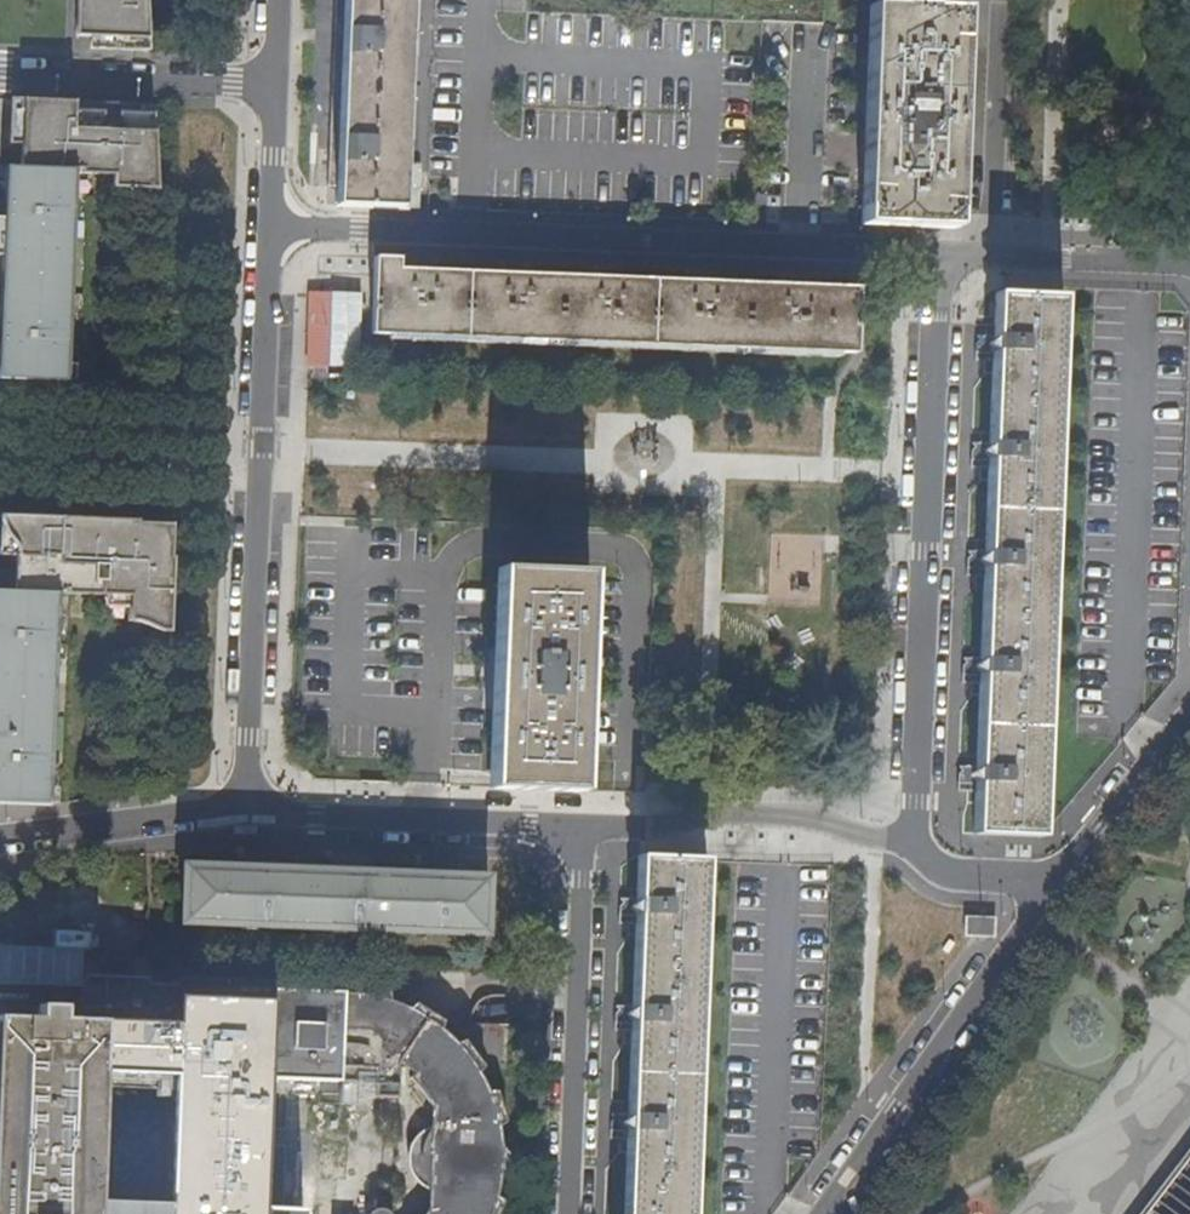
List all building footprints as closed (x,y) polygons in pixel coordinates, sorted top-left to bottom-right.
[(80,37),(91,37),(91,49),(95,49),(97,0),(81,0),(80,37)] [(147,51),(146,0),(97,0),(95,49),(147,51)] [(400,206),(401,189),(412,189),(418,43),(420,0),(336,0),(328,185),(337,186),(336,204),(400,206)] [(963,8),(871,4),(869,35),(866,35),(866,38),(869,38),(868,57),(865,57),(865,60),(867,60),(867,73),(864,73),(864,76),(867,77),(864,151),(861,151),(861,155),(864,155),(862,189),(860,189),(860,193),(862,193),(861,208),(954,211),(954,196),(957,196),(957,193),(955,193),(955,175),(958,175),(958,172),(956,172),(956,159),(958,159),(958,156),(956,156),(959,80),(962,80),(962,77),(959,77),(960,64),(963,64),(963,60),(960,60),(961,42),(963,42),(963,39),(961,38),(963,8)] [(89,176),(93,105),(0,103),(0,258),(4,258),(2,293),(0,293),(0,381),(66,384),(70,294),(62,294),(63,276),(71,276),(74,172),(82,172),(82,176),(89,176)] [(108,189),(152,191),(148,107),(93,105),(89,176),(109,177),(108,189)] [(399,257),(379,256),(378,274),(375,274),(372,331),(571,341),(574,276),(525,274),(526,262),(509,261),(509,273),(431,270),(431,258),(414,258),(414,270),(398,269),(399,257)] [(694,282),(574,276),(571,341),(855,351),(858,288),(802,286),(803,273),(785,273),(785,285),(711,283),(711,270),(694,270),(694,282)] [(62,294),(70,294),(71,276),(63,276),(62,294)] [(364,292),(309,292),(310,367),(365,366),(364,292)] [(995,337),(978,337),(977,353),(977,361),(995,362),(991,446),(973,445),(973,469),(991,470),(988,553),(969,552),(969,571),(968,577),(987,577),(983,660),(965,659),(964,684),(983,684),(979,768),(961,768),(961,780),(960,792),(979,793),(977,835),(1043,837),(1064,299),(997,297),(995,337)] [(72,596),(75,520),(0,517),(0,520),(0,524),(1,529),(6,538),(14,547),(16,552),(17,558),(16,575),(15,593),(0,592),(0,801),(47,803),(52,717),(45,717),(46,699),(53,699),(58,595),(72,596)] [(154,631),(166,604),(169,524),(75,520),(72,596),(130,598),(129,622),(136,623),(148,627),(154,631)] [(492,788),(582,792),(582,776),(586,776),(586,773),(582,773),(583,755),(587,756),(587,752),(583,752),(584,739),(587,739),(587,736),(584,736),(588,630),(591,630),(591,627),(588,627),(588,614),(591,614),(591,611),(588,610),(589,591),(592,591),(592,589),(589,589),(590,573),(500,569),(499,584),(495,584),(495,587),(499,587),(498,606),(495,606),(495,609),(498,609),(498,623),(494,623),(494,626),(498,626),(493,732),(491,732),(490,735),(493,735),(493,748),(490,748),(490,751),(493,751),(492,770),(489,770),(489,773),(492,773),(492,788)] [(165,634),(166,604),(154,631),(158,633),(162,634),(165,634)] [(449,858),(449,856),(430,855),(429,863),(442,872),(442,877),(370,874),(371,864),(374,864),(374,856),(361,856),(361,853),(342,852),(342,860),(352,868),(351,871),(281,867),(281,860),(284,861),(285,852),(271,852),(271,849),(252,848),(252,856),(260,864),(259,866),(184,863),(181,923),(185,923),(185,919),(483,932),(483,935),(488,935),(490,876),(458,875),(459,866),(462,866),(462,859),(449,858)] [(673,861),(643,860),(640,902),(621,901),(620,926),(639,927),(635,1009),(616,1008),(615,1032),(634,1033),(630,1117),(611,1116),(610,1140),(629,1141),(626,1213),(691,1213),(707,863),(673,861)] [(999,919),(968,918),(967,936),(999,938),(999,919)] [(84,943),(83,980),(105,981),(107,943),(84,943)] [(83,980),(0,976),(0,1213),(114,1213),(119,1081),(259,1091),(259,1090),(396,1095),(396,1070),(429,1113),(426,1213),(488,1213),(497,1171),(488,1098),(456,1048),(406,1012),(338,991),(105,981),(83,980)] [(259,1091),(119,1081),(114,1213),(255,1213),(259,1091)]
